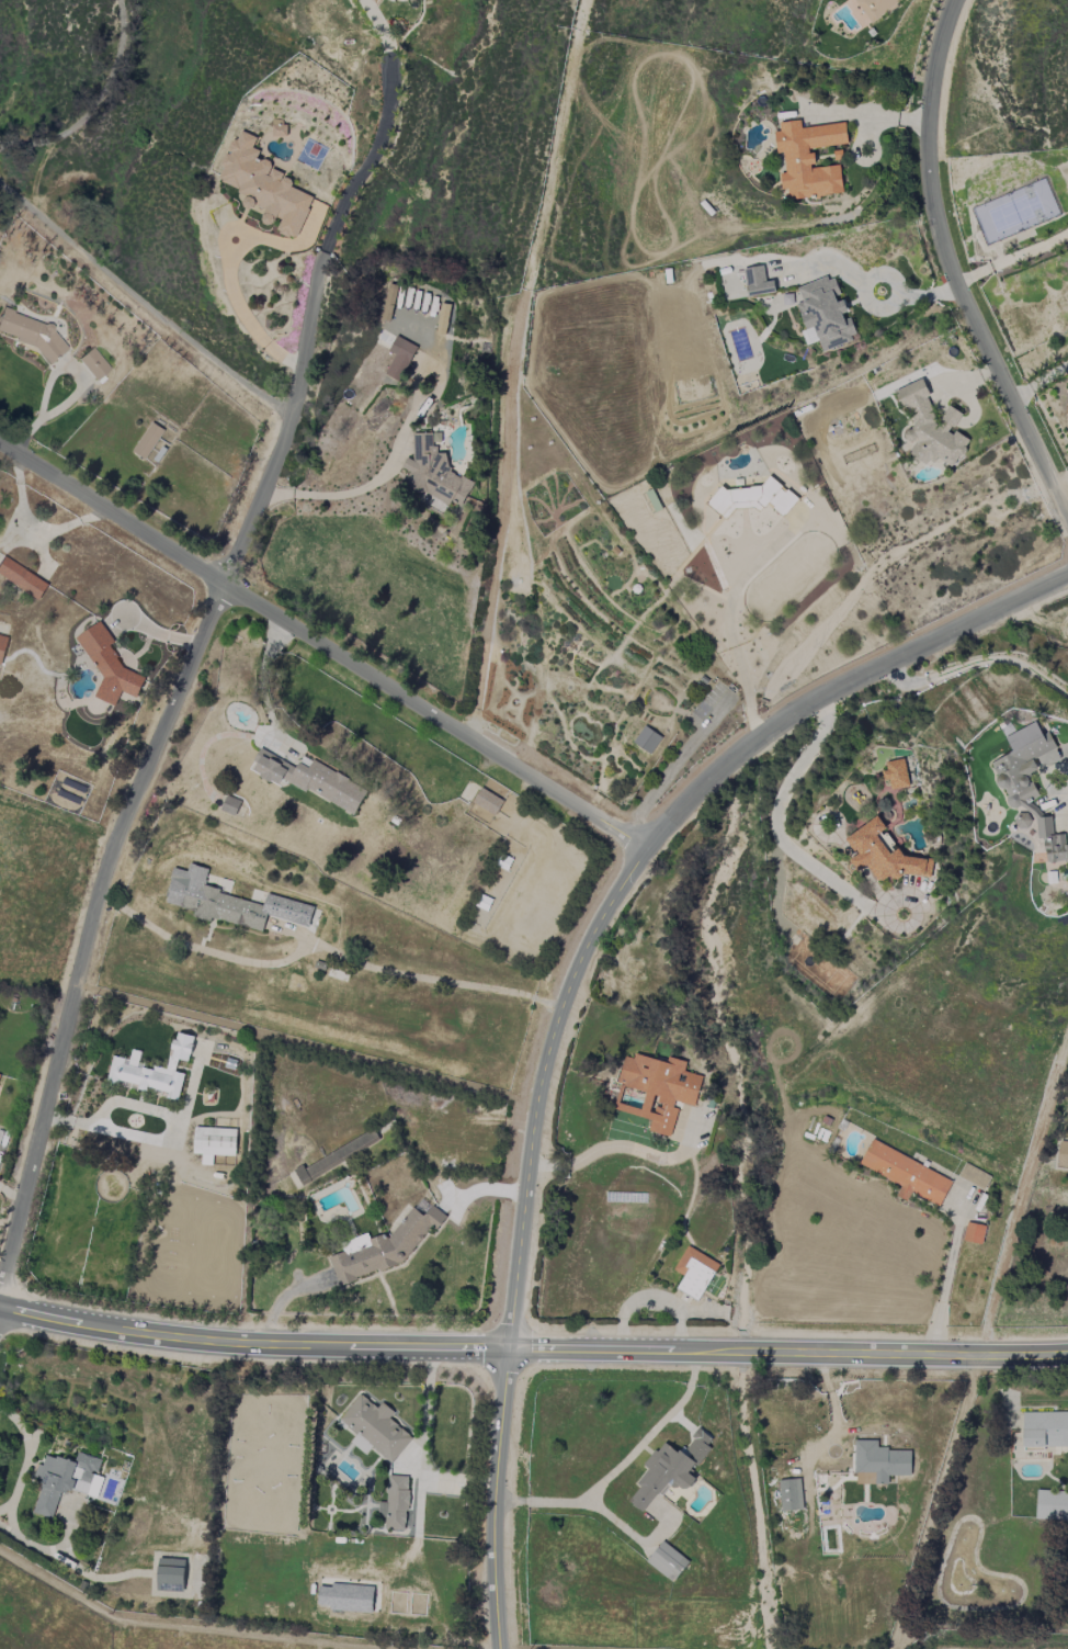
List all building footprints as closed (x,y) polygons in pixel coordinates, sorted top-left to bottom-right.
[(904,0),(853,0),(870,24),(904,0)] [(843,193),(840,165),(814,168),(812,148),(848,145),(845,123),(801,128),(800,120),(775,123),(778,154),(783,153),(785,173),(780,174),(782,190),(788,189),(789,199),(843,193)] [(312,195),(290,188),(294,174),(255,162),(259,150),(252,148),(256,137),(235,130),(218,183),(248,192),(244,204),(264,210),(260,223),(272,226),(274,219),(280,220),(276,232),(298,239),(312,195)] [(749,297),(776,292),(773,281),(766,282),(763,265),(743,269),(749,297)] [(797,287),(802,302),(795,304),(808,344),(818,340),(822,350),(857,339),(849,314),(848,315),(842,297),(841,297),(834,275),(797,287)] [(397,286),(387,284),(380,319),(390,321),(397,286)] [(59,356),(64,340),(51,336),(55,326),(2,308),(0,314),(0,336),(59,356)] [(395,355),(385,374),(399,382),(417,347),(396,336),(388,351),(395,355)] [(78,359),(97,381),(111,368),(93,347),(78,359)] [(894,389),(899,404),(910,410),(914,423),(910,430),(914,443),(910,451),(911,457),(924,463),(938,459),(952,467),(957,458),(961,457),(970,441),(947,429),(955,426),(962,413),(948,406),(937,427),(927,397),(928,396),(923,380),(894,389)] [(132,451),(145,460),(164,431),(152,423),(132,451)] [(413,434),(413,459),(406,459),(402,468),(410,472),(408,476),(408,491),(419,491),(447,504),(462,504),(473,482),(462,477),(459,477),(448,471),(447,453),(437,453),(436,447),(441,442),(441,433),(413,434)] [(706,504),(725,520),(740,502),(756,515),(766,503),(783,518),(798,499),(768,474),(747,499),(725,481),(706,504)] [(38,600),(48,585),(3,556),(0,560),(0,576),(38,600)] [(632,588),(632,594),(635,596),(639,596),(643,592),(643,589),(639,585),(637,585),(635,586),(632,588)] [(94,698),(115,706),(121,692),(137,698),(145,677),(124,669),(111,648),(113,641),(101,621),(76,637),(102,678),(94,698)] [(0,665),(8,637),(0,635),(0,665)] [(698,682),(693,690),(703,698),(709,690),(698,682)] [(1067,860),(1067,843),(1065,843),(1064,834),(1053,835),(1051,816),(1044,817),(1030,801),(1039,797),(1034,785),(1027,778),(1036,771),(1038,770),(1033,759),(1056,749),(1049,733),(1041,734),(1036,722),(1005,736),(1012,753),(991,762),(995,772),(997,783),(1005,794),(1007,802),(1010,809),(1023,807),(1036,821),(1037,836),(1044,843),(1046,863),(1067,860)] [(650,754),(661,738),(645,726),(633,743),(650,754)] [(354,815),(368,789),(303,756),(297,768),(260,749),(249,770),(279,786),(283,779),(354,815)] [(909,787),(903,758),(884,762),(889,791),(909,787)] [(503,801),(480,788),(472,802),(494,816),(503,801)] [(240,801),(227,796),(222,809),(235,814),(240,801)] [(1014,823),(1025,831),(1032,820),(1022,812),(1014,823)] [(930,877),(932,859),(904,857),(898,848),(889,853),(890,843),(882,843),(892,836),(877,834),(886,829),(878,816),(845,838),(856,856),(850,860),(857,871),(867,865),(878,883),(885,878),(897,879),(904,874),(930,877)] [(165,903),(195,910),(194,915),(263,931),(266,916),(308,926),(313,906),(266,894),(264,903),(203,889),(208,869),(189,864),(187,872),(174,868),(165,903)] [(171,1058),(189,1062),(194,1036),(175,1033),(171,1058)] [(670,1136),(678,1102),(695,1106),(702,1076),(684,1072),(686,1062),(668,1057),(666,1063),(624,1053),(616,1085),(621,1086),(615,1111),(651,1119),(648,1131),(670,1136)] [(184,1074),(172,1071),(171,1075),(123,1065),(124,1058),(112,1056),(107,1081),(168,1092),(167,1098),(179,1101),(184,1074)] [(235,1156),(236,1129),(194,1128),(193,1154),(235,1156)] [(940,1206),(953,1179),(871,1140),(859,1165),(901,1185),(896,1196),(907,1202),(911,1193),(940,1206)] [(1059,1141),(1057,1167),(1067,1168),(1067,1141),(1059,1141)] [(985,1189),(991,1176),(964,1163),(958,1177),(985,1189)] [(329,1256),(337,1286),(355,1281),(359,1276),(378,1270),(403,1264),(431,1225),(437,1229),(446,1217),(432,1206),(424,1216),(412,1207),(389,1239),(383,1235),(370,1238),(367,1236),(370,1247),(347,1254),(344,1252),(329,1256)] [(963,1240),(982,1244),(986,1226),(967,1222),(963,1240)] [(676,1289),(698,1301),(719,1264),(687,1246),(673,1270),(684,1276),(676,1289)] [(413,1439),(389,1417),(394,1412),(382,1402),(376,1408),(361,1394),(339,1418),(390,1464),(413,1439)] [(1022,1412),(1023,1447),(1067,1447),(1067,1412),(1022,1412)] [(629,1502),(644,1513),(669,1480),(686,1492),(695,1479),(690,1474),(714,1440),(698,1428),(679,1454),(662,1441),(644,1466),(648,1468),(636,1484),(640,1486),(629,1502)] [(366,1454),(372,1446),(357,1434),(350,1443),(366,1454)] [(854,1484),(888,1484),(888,1475),(910,1476),(911,1450),(877,1449),(877,1441),(855,1440),(854,1484)] [(33,1514),(53,1518),(60,1489),(96,1498),(101,1477),(97,1476),(101,1459),(77,1453),(75,1462),(45,1455),(42,1467),(37,1465),(34,1478),(42,1480),(33,1514)] [(406,1530),(408,1476),(387,1475),(386,1503),(379,1502),(378,1517),(385,1517),(384,1530),(406,1530)] [(778,1481),(782,1512),(804,1509),(800,1478),(778,1481)] [(1067,1521),(1067,1491),(1037,1490),(1036,1520),(1067,1521)] [(673,1582),(689,1562),(663,1541),(646,1561),(673,1582)] [(185,1560),(158,1559),(157,1591),(184,1592),(185,1560)] [(372,1613),(373,1587),(354,1586),(353,1596),(348,1595),(349,1586),(318,1585),(317,1604),(329,1605),(329,1610),(372,1613)]
